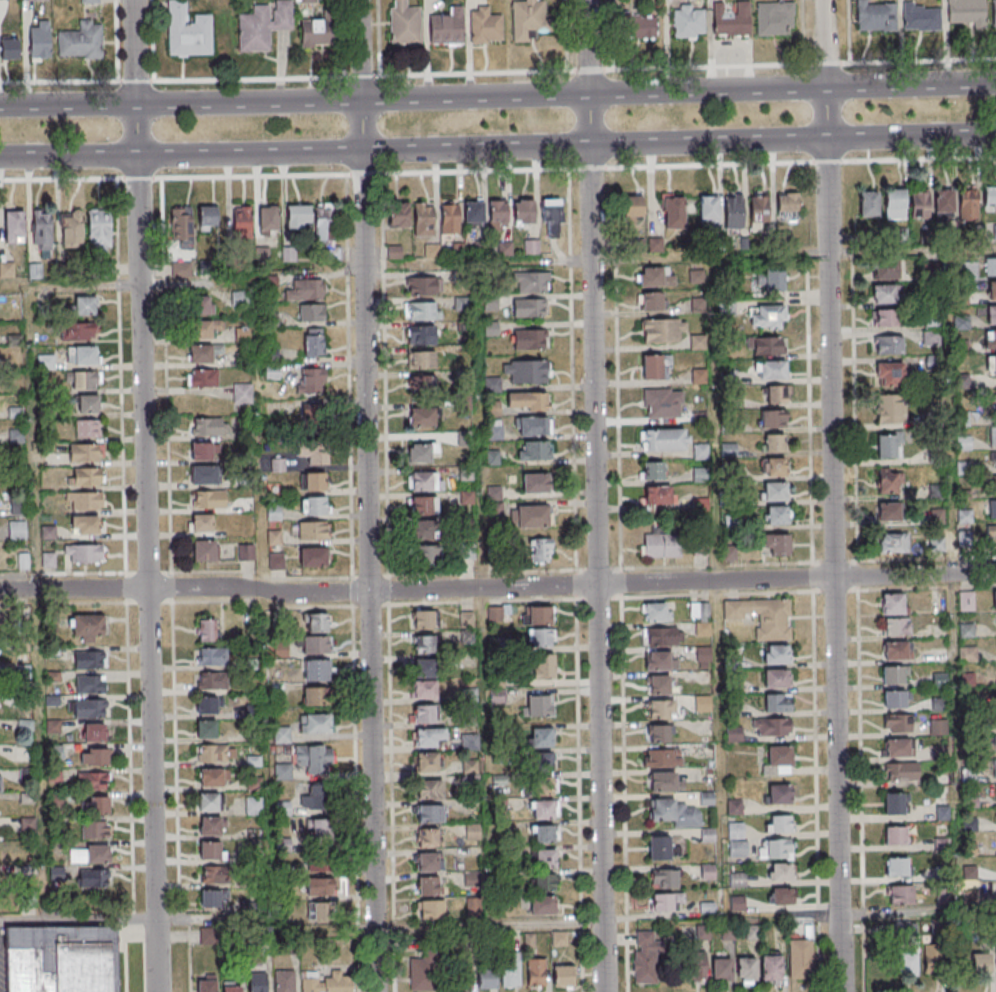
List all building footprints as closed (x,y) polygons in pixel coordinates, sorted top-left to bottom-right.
[(167,57),(211,56),(210,15),(193,16),(193,24),(186,24),(185,0),(166,0),(167,57)] [(292,0),(289,0),(274,0),(274,6),(253,6),(253,14),(238,15),(238,52),(271,52),(271,30),(292,30),(292,0)] [(390,45),(406,45),(407,47),(420,47),(419,8),(405,9),(405,0),(394,0),(394,8),(389,8),(390,45)] [(512,44),(528,44),(528,40),(535,40),(535,33),(550,32),(550,21),(543,21),(543,2),(535,2),(535,0),(524,0),(524,2),(511,2),(512,44)] [(866,0),(857,0),(857,30),(896,30),(896,3),(866,4),(866,0)] [(947,24),(947,0),(984,0),(985,29),(973,30),(973,23),(947,24)] [(750,2),(734,2),(734,11),(723,11),(723,4),(710,4),(709,35),(749,36),(750,2)] [(757,2),(757,36),(793,36),(793,2),(757,2)] [(939,9),(940,31),(916,32),(916,30),(903,30),(902,3),(912,3),(913,7),(922,7),(922,10),(939,9)] [(463,44),(463,6),(451,6),(451,16),(429,16),(429,44),(463,44)] [(470,43),(503,43),(503,15),(491,15),(491,6),(470,6),(470,43)] [(705,39),(705,7),(673,7),(673,39),(705,39)] [(656,38),(656,14),(624,14),(624,38),(656,38)] [(301,18),(301,47),(332,47),(332,18),(301,18)] [(30,21),(30,60),(50,60),(50,21),(30,21)] [(57,33),(78,33),(78,21),(90,21),(90,26),(100,25),(101,60),(82,60),(82,57),(57,58),(57,33)] [(0,61),(19,61),(19,40),(0,40),(0,61)] [(995,211),(995,188),(984,188),(984,211),(995,211)] [(905,218),(905,189),(885,189),(885,218),(905,218)] [(953,189),(936,189),(936,221),(953,221),(953,189)] [(960,220),(977,220),(977,189),(960,189),(960,220)] [(860,216),(879,216),(879,190),(860,190),(860,216)] [(929,219),(929,192),(911,192),(912,219),(929,219)] [(798,221),(798,193),(777,193),(777,221),(798,221)] [(750,194),(750,232),(767,232),(767,194),(750,194)] [(643,196),(623,196),(623,217),(643,217),(643,196)] [(684,229),(684,196),(663,196),(663,229),(684,229)] [(700,224),(719,224),(719,196),(700,196),(700,224)] [(742,197),(725,197),(725,234),(742,234),(742,197)] [(542,237),(561,237),(561,198),(542,198),(542,237)] [(483,229),(483,199),(464,199),(464,229),(483,229)] [(534,199),(513,199),(513,224),(534,224),(534,199)] [(508,231),(508,200),(488,200),(488,231),(508,231)] [(409,228),(409,203),(388,203),(388,228),(409,228)] [(434,236),(434,203),(415,203),(415,236),(434,236)] [(459,234),(459,203),(440,203),(440,234),(459,234)] [(217,206),(198,206),(198,230),(217,230),(217,206)] [(286,206),(286,229),(310,229),(310,206),(286,206)] [(192,246),(192,207),(172,207),(172,246),(192,246)] [(252,207),(233,207),(233,238),(252,238),(252,207)] [(277,233),(277,207),(259,207),(259,233),(277,233)] [(334,246),(333,207),(317,207),(318,259),(341,259),(340,246),(334,246)] [(5,243),(25,243),(25,210),(5,210),(5,243)] [(88,210),(88,249),(112,249),(112,210),(88,210)] [(52,258),(52,212),(33,212),(33,249),(41,249),(41,258),(52,258)] [(83,248),(83,212),(61,212),(61,248),(83,248)] [(987,224),(987,241),(995,241),(995,224),(987,224)] [(663,253),(663,238),(634,238),(634,253),(663,253)] [(538,253),(538,240),(526,240),(526,253),(538,253)] [(256,262),(269,262),(269,248),(256,248),(256,262)] [(295,248),(283,248),(283,261),(295,261),(295,248)] [(898,280),(898,258),(875,258),(875,280),(898,280)] [(985,258),(985,276),(995,276),(995,258),(985,258)] [(959,279),(978,278),(977,261),(957,263),(959,279)] [(219,276),(219,265),(187,265),(187,276),(219,276)] [(665,286),(665,267),(638,267),(638,286),(665,286)] [(784,291),(784,267),(757,267),(757,291),(784,291)] [(549,271),(516,271),(516,291),(549,291),(549,271)] [(703,271),(690,271),(690,283),(703,283),(703,271)] [(437,295),(437,277),(405,277),(405,295),(437,295)] [(293,289),(285,289),(285,300),(324,300),(324,279),(293,279),(293,289)] [(873,285),(873,303),(902,303),(902,285),(873,285)] [(248,306),(248,291),(231,291),(231,306),(248,306)] [(638,311),(664,311),(664,292),(638,292),(638,311)] [(98,296),(72,296),(72,315),(98,315),(98,296)] [(189,296),(189,314),(212,314),(212,296),(189,296)] [(513,299),(513,317),(546,317),(546,299),(513,299)] [(436,320),(436,302),(404,302),(404,320),(436,320)] [(327,304),(299,304),(299,321),(327,321),(327,304)] [(988,305),(988,324),(995,324),(995,305),(988,305)] [(785,306),(749,306),(749,329),(785,329),(785,306)] [(872,310),(872,327),(898,327),(898,310),(872,310)] [(969,329),(969,315),(954,315),(954,329),(969,329)] [(684,319),(642,319),(642,342),(684,342),(684,319)] [(213,327),(221,327),(221,321),(192,321),(192,338),(213,338),(213,327)] [(61,322),(61,340),(96,340),(96,322),(61,322)] [(407,327),(407,345),(435,345),(435,327),(407,327)] [(323,328),(305,328),(305,356),(323,356),(323,328)] [(546,351),(546,330),(513,330),(513,351),(546,351)] [(940,330),(923,330),(923,345),(940,345),(940,330)] [(985,330),(985,349),(995,349),(995,330),(985,330)] [(873,354),(903,354),(903,336),(873,336),(873,354)] [(783,355),(783,337),(752,337),(752,355),(783,355)] [(189,344),(189,362),(214,362),(214,354),(223,354),(223,344),(189,344)] [(100,364),(100,346),(67,346),(67,364),(100,364)] [(407,351),(407,368),(435,368),(435,351),(407,351)] [(662,354),(643,354),(643,379),(662,379),(662,354)] [(53,368),(53,361),(47,361),(47,356),(39,356),(39,368),(53,368)] [(939,368),(939,356),(927,356),(927,368),(939,368)] [(988,356),(988,375),(995,375),(995,356),(988,356)] [(786,361),(755,361),(755,379),(786,379),(786,361)] [(903,361),(876,362),(876,386),(903,386),(903,361)] [(548,362),(503,362),(503,375),(511,375),(511,384),(548,384),(548,362)] [(299,394),(325,394),(325,367),(299,367),(299,394)] [(217,369),(188,369),(188,387),(217,387),(217,369)] [(72,388),(99,388),(99,372),(72,372),(72,388)] [(435,397),(435,376),(407,376),(407,397),(435,397)] [(253,404),(253,384),(233,384),(233,404),(253,404)] [(787,403),(787,386),(765,386),(766,403),(787,403)] [(643,418),(679,418),(679,389),(643,389),(643,418)] [(549,410),(549,394),(508,394),(508,410),(549,410)] [(75,395),(75,413),(99,413),(99,395),(75,395)] [(878,395),(878,424),(906,424),(906,395),(878,395)] [(302,405),(302,429),(327,429),(327,405),(302,405)] [(435,409),(409,409),(409,428),(435,428),(435,409)] [(786,409),(760,409),(760,427),(786,427),(786,409)] [(193,435),(228,435),(228,418),(193,418),(193,435)] [(515,436),(552,436),(552,418),(515,418),(515,436)] [(99,421),(74,421),(74,439),(99,439),(99,421)] [(640,451),(688,451),(688,430),(640,430),(640,451)] [(764,434),(764,451),(785,451),(785,434),(764,434)] [(876,434),(876,458),(901,458),(901,434),(876,434)] [(516,441),(516,459),(550,459),(550,441),(516,441)] [(192,459),(214,459),(214,442),(192,442),(192,459)] [(297,442),(297,456),(308,456),(308,465),(328,465),(328,442),(297,442)] [(435,462),(435,443),(409,443),(409,462),(435,462)] [(708,459),(708,445),(695,444),(695,459),(708,459)] [(69,445),(69,463),(101,463),(101,445),(69,445)] [(762,476),(785,476),(785,457),(762,457),(762,476)] [(664,462),(642,462),(642,481),(664,481),(664,462)] [(217,466),(191,466),(191,484),(217,484),(217,466)] [(707,468),(693,468),(693,482),(707,482),(707,468)] [(900,492),(900,468),(876,468),(876,492),(900,492)] [(102,469),(72,469),(72,486),(102,486),(102,469)] [(327,473),(301,473),(301,491),(327,491),(327,473)] [(443,480),(437,480),(437,473),(408,473),(408,490),(443,490),(443,480)] [(523,492),(548,492),(548,474),(523,474),(523,492)] [(787,482),(760,482),(760,501),(787,501),(787,482)] [(673,487),(642,487),(642,506),(673,506),(673,487)] [(225,508),(225,491),(192,491),(192,508),(225,508)] [(104,509),(104,492),(72,492),(72,509),(104,509)] [(411,496),(411,514),(439,514),(439,496),(411,496)] [(695,512),(709,509),(707,497),(692,500),(695,512)] [(329,514),(329,498),(302,498),(302,514),(329,514)] [(900,503),(876,503),(876,522),(900,522),(900,503)] [(513,528),(549,528),(549,506),(513,506),(513,528)] [(766,506),(766,524),(790,524),(790,506),(766,506)] [(214,532),(214,514),(190,514),(190,532),(214,532)] [(72,534),(101,534),(101,515),(72,515),(72,534)] [(435,520),(413,520),(413,537),(435,538),(435,520)] [(26,540),(26,521),(9,521),(9,540),(26,540)] [(299,522),(299,539),(330,539),(330,522),(299,522)] [(986,547),(995,547),(995,525),(986,525),(986,547)] [(268,545),(281,545),(281,530),(268,530),(268,545)] [(908,553),(908,533),(879,533),(879,553),(908,553)] [(764,534),(764,557),(789,557),(789,534),(764,534)] [(681,535),(643,535),(643,558),(681,558),(681,535)] [(530,538),(530,563),(552,563),(552,538),(530,538)] [(708,555),(708,538),(694,538),(694,555),(708,555)] [(193,561),(216,561),(216,540),(193,540),(193,561)] [(738,560),(736,542),(722,543),(724,561),(738,560)] [(103,562),(103,545),(64,545),(64,562),(103,562)] [(239,545),(239,560),(255,560),(255,545),(239,545)] [(439,546),(414,546),(414,563),(439,563),(439,546)] [(327,548),(299,548),(299,566),(327,566),(327,548)] [(285,570),(285,554),(270,554),(270,570),(285,570)] [(959,610),(974,610),(974,591),(959,591),(959,610)] [(904,594),(882,594),(882,614),(904,614),(904,594)] [(791,599),(723,599),(723,619),(756,619),(756,640),(791,640),(791,599)] [(711,602),(691,602),(691,619),(695,619),(695,635),(711,635),(711,602)] [(670,603),(642,603),(642,621),(670,621),(670,603)] [(487,605),(487,621),(510,621),(510,605),(487,605)] [(529,606),(529,624),(552,624),(552,606),(529,606)] [(434,610),(412,610),(412,629),(434,629),(434,610)] [(327,613),(305,613),(305,632),(327,632),(327,613)] [(73,618),(101,618),(101,636),(73,637),(73,618)] [(909,618),(884,618),(884,635),(909,635),(909,618)] [(215,619),(197,619),(197,641),(215,641),(215,619)] [(527,646),(554,646),(554,628),(527,628),(527,646)] [(683,645),(683,628),(645,628),(645,645),(683,645)] [(436,635),(415,635),(415,653),(436,653),(436,635)] [(302,636),(302,654),(330,654),(330,636),(302,636)] [(908,643),(884,643),(884,659),(908,659),(908,643)] [(789,645),(763,645),(763,664),(789,664),(789,645)] [(959,661),(977,661),(977,646),(959,646),(959,661)] [(227,665),(227,648),(195,648),(195,665),(227,665)] [(645,670),(670,670),(670,651),(645,651),(645,670)] [(105,652),(67,652),(67,670),(105,670),(105,652)] [(531,679),(555,679),(555,655),(531,655),(531,679)] [(436,678),(436,659),(414,659),(414,678),(436,678)] [(330,682),(330,660),(305,660),(305,682),(330,682)] [(903,666),(882,666),(882,683),(903,683),(903,666)] [(788,669),(763,669),(763,687),(788,687),(788,669)] [(226,672),(196,672),(196,689),(226,689),(226,672)] [(947,686),(947,673),(933,673),(933,686),(947,686)] [(647,675),(647,694),(670,694),(670,675),(647,675)] [(75,678),(104,677),(104,696),(76,696),(75,678)] [(436,681),(412,681),(412,700),(436,700),(436,681)] [(327,705),(327,687),(303,687),(303,705),(327,705)] [(884,707),(906,707),(906,689),(884,689),(884,707)] [(763,694),(763,711),(791,711),(791,694),(763,694)] [(552,718),(552,695),(524,695),(524,718),(552,718)] [(222,696),(196,696),(196,713),(222,713),(222,696)] [(108,717),(108,700),(68,700),(68,717),(108,717)] [(675,700),(646,700),(646,718),(675,718),(675,700)] [(413,706),(413,724),(436,724),(436,706),(413,706)] [(331,733),(331,714),(299,714),(299,733),(331,733)] [(911,731),(911,715),(884,715),(884,731),(911,731)] [(791,718),(753,718),(753,735),(791,735),(791,718)] [(197,738),(216,737),(216,720),(197,720),(197,738)] [(947,720),(930,720),(930,734),(947,734),(947,720)] [(84,726),(104,726),(104,745),(85,745),(84,726)] [(669,743),(669,726),(645,726),(645,743),(669,743)] [(274,741),(287,744),(291,730),(277,727),(274,741)] [(552,748),(552,728),(530,728),(530,748),(552,748)] [(445,730),(414,730),(414,747),(445,747),(445,730)] [(478,735),(461,735),(461,751),(478,751),(478,735)] [(909,757),(909,739),(884,739),(884,757),(909,757)] [(198,745),(198,762),(236,762),(236,745),(198,745)] [(306,775),(332,775),(332,746),(294,746),(294,766),(306,766),(306,775)] [(791,774),(791,746),(764,746),(764,774),(791,774)] [(88,750),(107,750),(108,769),(88,769),(88,750)] [(681,767),(681,750),(643,750),(643,767),(681,767)] [(553,753),(530,753),(530,771),(553,771),(553,753)] [(414,772),(439,772),(439,754),(414,754),(414,772)] [(703,758),(705,767),(714,765),(713,756),(703,758)] [(918,763),(889,763),(889,780),(918,780),(918,763)] [(291,765),(274,765),(274,780),(291,780),(291,765)] [(34,779),(34,769),(24,769),(23,778),(34,779)] [(224,786),(224,769),(200,769),(200,786),(224,786)] [(107,789),(107,773),(77,773),(77,789),(107,789)] [(648,791),(680,791),(680,773),(648,773),(648,791)] [(557,777),(532,777),(532,795),(557,795),(557,777)] [(262,778),(248,778),(248,791),(262,791),(262,778)] [(442,780),(417,780),(417,798),(442,798),(442,780)] [(301,796),(301,809),(327,809),(327,783),(308,783),(308,796),(301,796)] [(767,805),(791,805),(791,785),(767,785),(767,805)] [(220,793),(199,793),(199,810),(220,810),(220,793)] [(884,815),(904,815),(904,793),(884,793),(884,815)] [(109,797),(81,797),(81,814),(109,814),(109,797)] [(245,815),(262,815),(262,798),(245,798),(245,815)] [(672,827),(700,827),(700,807),(686,807),(686,798),(648,798),(648,821),(672,821),(672,827)] [(531,819),(557,819),(557,801),(531,801),(531,819)] [(740,813),(740,802),(731,802),(731,813),(740,813)] [(442,822),(442,805),(414,805),(414,822),(442,822)] [(791,832),(791,816),(766,816),(766,832),(791,832)] [(223,834),(223,817),(200,817),(200,834),(223,834)] [(305,840),(331,840),(331,820),(305,820),(305,840)] [(81,838),(109,838),(109,821),(81,821),(81,838)] [(466,838),(478,838),(478,825),(466,825),(466,838)] [(555,843),(555,825),(531,825),(531,843),(555,843)] [(906,826),(885,826),(885,845),(906,845),(906,826)] [(416,846),(438,846),(438,829),(416,829),(416,846)] [(648,836),(648,859),(678,859),(678,847),(670,847),(670,836),(648,836)] [(793,858),(793,840),(759,840),(759,858),(793,858)] [(200,841),(200,859),(225,859),(225,841),(200,841)] [(69,863),(110,863),(110,845),(69,845),(69,863)] [(535,868),(556,868),(556,849),(535,849),(535,868)] [(416,852),(416,871),(442,871),(442,852),(416,852)] [(332,873),(332,857),(308,857),(308,872),(332,873)] [(908,857),(886,857),(886,875),(908,875),(908,857)] [(714,879),(714,864),(702,864),(702,879),(714,879)] [(792,880),(792,864),(770,864),(770,880),(792,880)] [(226,866),(202,866),(202,883),(226,883),(226,866)] [(109,889),(110,870),(79,870),(79,888),(109,889)] [(677,889),(677,871),(651,871),(651,889),(677,889)] [(478,886),(478,872),(463,872),(463,886),(478,886)] [(729,886),(746,886),(746,872),(729,872),(729,886)] [(555,874),(533,874),(533,891),(555,891),(555,874)] [(418,876),(418,895),(438,895),(438,876),(418,876)] [(334,897),(334,879),(305,879),(305,897),(334,897)] [(913,885),(886,885),(886,904),(913,904),(913,885)] [(792,904),(792,888),(772,888),(772,904),(792,904)] [(201,907),(226,907),(226,890),(201,890),(201,907)] [(977,902),(977,892),(964,892),(964,902),(977,902)] [(673,912),(673,903),(684,903),(684,894),(650,894),(650,912),(673,912)] [(528,896),(528,914),(555,914),(555,896),(528,896)] [(744,896),(730,896),(730,910),(744,910),(744,896)] [(481,898),(466,898),(466,918),(481,918),(481,898)] [(443,925),(443,901),(417,901),(417,925),(443,925)] [(308,903),(308,921),(335,921),(335,903),(308,903)] [(113,924),(115,991),(6,991),(4,926),(113,924)] [(709,926),(695,926),(695,941),(709,941),(709,926)] [(201,945),(215,945),(215,927),(201,927),(201,945)] [(658,942),(653,942),(653,932),(636,932),(635,983),(658,983),(658,942)] [(790,979),(813,979),(813,941),(790,941),(790,979)] [(924,972),(943,972),(943,945),(924,945),(924,972)] [(410,991),(439,991),(439,952),(410,952),(410,991)] [(521,952),(505,952),(505,988),(521,988),(521,952)] [(917,952),(898,952),(898,975),(917,975),(917,952)] [(991,972),(991,953),(967,953),(967,972),(991,972)] [(706,954),(687,954),(687,981),(706,981),(706,954)] [(781,954),(762,954),(762,982),(781,982),(781,954)] [(738,957),(738,982),(757,982),(757,957),(738,957)] [(545,958),(527,958),(527,988),(545,988),(545,958)] [(731,981),(731,958),(713,958),(713,981),(731,981)] [(553,987),(573,987),(573,965),(553,965),(553,987)] [(478,989),(497,989),(497,969),(478,969),(478,989)] [(302,972),(302,991),(353,991),(352,977),(342,977),(342,970),(330,971),(330,979),(318,979),(318,972),(302,972)] [(296,971),(275,971),(275,991),(296,991),(296,971)] [(269,973),(249,973),(249,991),(269,991),(269,973)] [(198,974),(198,991),(217,991),(217,974),(198,974)] [(223,981),(223,991),(240,991),(240,981),(223,981)]
